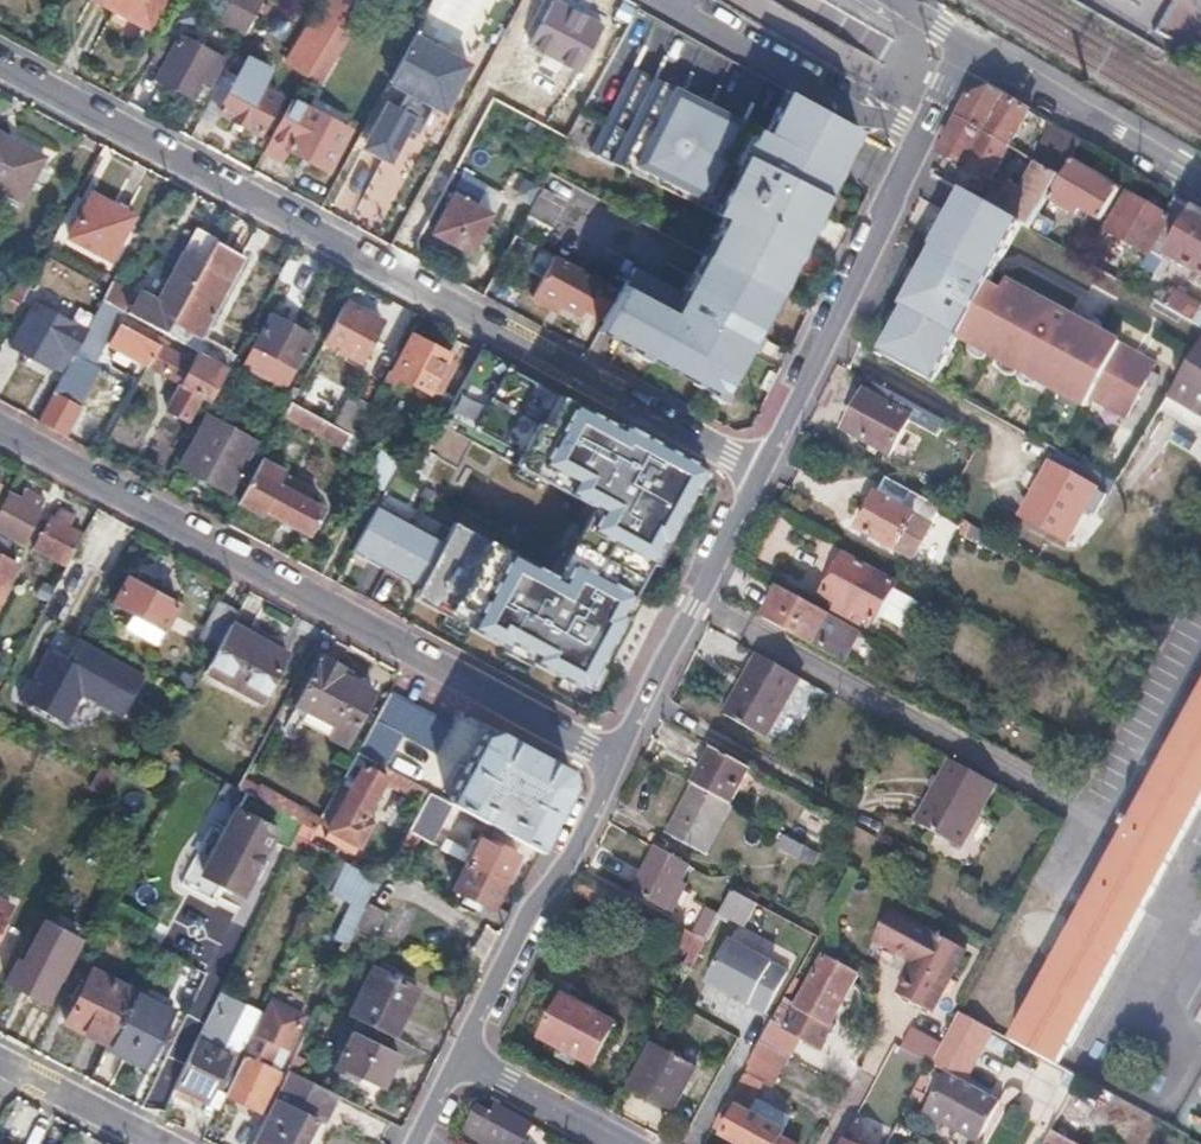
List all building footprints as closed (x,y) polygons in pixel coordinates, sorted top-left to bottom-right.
[(110,11),(103,24),(138,43),(162,0),(90,0),(110,11)] [(241,37),(261,0),(225,0),(213,23),(241,37)] [(321,1),(340,12),(348,0),(321,0),(321,1)] [(548,0),(539,0),(516,43),(571,72),(596,25),(548,0)] [(603,7),(629,21),(636,9),(620,0),(607,0),(603,7)] [(340,12),(321,1),(284,62),(303,74),(309,62),(317,48),(334,22),(340,12)] [(353,22),(340,12),(334,22),(347,31),(353,22)] [(347,31),(334,22),(317,48),(309,62),(321,70),(347,31)] [(162,36),(147,64),(159,70),(154,79),(191,98),(199,84),(206,88),(218,65),(216,64),(220,57),(215,54),(211,62),(162,36)] [(463,67),(414,41),(391,84),(401,89),(385,119),(379,115),(364,142),(390,157),(404,129),(414,135),(430,105),(440,110),(463,67)] [(245,59),(233,52),(205,106),(217,112),(244,60),(245,59)] [(266,72),(244,60),(217,112),(257,133),(276,98),(257,88),(266,72)] [(321,70),(309,62),(303,74),(314,81),(321,70)] [(796,257),(858,132),(790,94),(785,91),(764,134),(631,67),(611,107),(588,152),(657,186),(662,175),(674,181),(669,192),(700,207),(704,198),(718,205),(721,218),(710,240),(717,244),(709,259),(777,295),(796,257)] [(968,99),(957,120),(1008,149),(1029,115),(1008,102),(991,92),(968,99)] [(347,131),(289,100),(261,151),(277,160),(283,148),(325,171),(347,131)] [(957,120),(939,155),(948,160),(988,182),(992,175),(1008,149),(957,120)] [(1081,145),(1051,128),(1030,162),(1037,166),(1036,168),(1059,182),(1070,164),(1081,145)] [(0,136),(0,193),(17,202),(41,159),(0,136)] [(948,160),(938,179),(963,194),(994,211),(1010,186),(1004,182),(992,175),(988,182),(948,160)] [(1004,182),(1010,186),(994,211),(1020,226),(1030,232),(1034,225),(1059,182),(1036,168),(1034,167),(1031,173),(1016,163),(1004,182)] [(1070,164),(1059,182),(1034,225),(1041,228),(1055,204),(1077,216),(1080,211),(1098,221),(1116,190),(1070,164)] [(448,184),(453,187),(429,232),(467,253),(489,213),(474,204),(483,187),(454,172),(448,184)] [(674,181),(662,175),(657,186),(669,192),(674,181)] [(132,216),(90,193),(66,237),(108,260),(132,216)] [(937,245),(934,251),(917,282),(985,323),(1007,284),(1003,282),(997,292),(984,285),(1020,226),(994,211),(963,194),(943,230),(954,236),(947,250),(937,245)] [(1162,217),(1127,196),(1106,232),(1150,258),(1153,255),(1162,260),(1165,256),(1192,210),(1177,212),(1162,217)] [(700,207),(721,218),(718,205),(704,198),(700,207)] [(1192,210),(1165,256),(1195,274),(1190,281),(1197,285),(1200,278),(1200,216),(1192,210)] [(954,236),(943,230),(932,250),(934,251),(937,245),(947,250),(954,236)] [(209,242),(191,232),(153,302),(136,293),(125,314),(162,334),(200,265),(198,263),(209,242)] [(703,255),(709,259),(717,244),(710,240),(703,255)] [(212,244),(200,265),(162,334),(196,352),(224,367),(231,356),(195,336),(229,272),(227,271),(235,256),(212,244)] [(1086,253),(1082,261),(1101,271),(1105,264),(1086,253)] [(709,259),(703,255),(681,297),(630,270),(598,331),(711,392),(720,376),(730,381),(777,295),(709,259)] [(1153,255),(1150,258),(1146,265),(1150,267),(1148,271),(1154,275),(1162,260),(1153,255)] [(615,291),(552,257),(530,298),(547,307),(550,300),(581,317),(586,307),(602,316),(615,291)] [(1142,294),(1200,328),(1200,312),(1198,310),(1200,306),(1200,305),(1170,288),(1166,294),(1156,287),(1164,272),(1163,271),(1167,263),(1162,260),(1154,275),(1142,294)] [(20,296),(30,302),(8,344),(49,367),(60,348),(70,353),(83,330),(36,304),(52,275),(37,266),(20,296)] [(902,309),(903,310),(878,356),(932,385),(957,339),(1084,408),(1089,399),(1125,418),(1128,411),(1122,407),(1124,404),(985,323),(917,282),(902,309)] [(1007,284),(985,323),(1124,404),(1122,407),(1128,411),(1154,364),(1118,344),(1119,343),(1007,284)] [(83,330),(70,353),(34,419),(63,434),(78,406),(74,404),(94,368),(88,365),(118,310),(99,300),(83,330)] [(377,323),(343,303),(321,342),(356,361),(377,323)] [(308,337),(267,314),(243,359),(283,382),(308,337)] [(119,323),(106,346),(178,385),(164,409),(184,420),(193,403),(202,408),(224,367),(196,352),(190,362),(153,341),(156,337),(147,332),(145,337),(119,323)] [(447,357),(408,337),(389,372),(386,371),(379,384),(389,390),(396,377),(426,393),(433,381),(440,385),(444,377),(438,373),(447,357)] [(1158,411),(1200,437),(1200,339),(1158,411)] [(661,544),(701,470),(656,445),(620,426),(617,429),(511,371),(513,368),(480,350),(440,423),(580,499),(541,570),(453,522),(445,538),(376,502),(352,549),(418,586),(413,596),(504,646),(507,640),(532,654),(529,660),(583,688),(623,615),(620,613),(639,578),(658,542),(661,544)] [(310,388),(299,382),(288,402),(299,408),(310,388)] [(910,420),(864,394),(842,432),(888,458),(910,420)] [(367,407),(348,396),(332,426),(348,434),(351,436),(367,407)] [(288,402),(282,414),(342,447),(348,434),(332,426),(299,408),(288,402)] [(252,442),(203,416),(177,464),(225,491),(252,442)] [(1104,479),(1056,453),(1020,518),(1067,544),(1084,514),(1095,494),(1104,479)] [(396,465),(377,454),(362,481),(381,493),(383,490),(396,465)] [(282,475),(256,461),(235,499),(262,513),(264,509),(307,532),(320,508),(277,485),(282,475)] [(907,492),(883,478),(856,528),(911,559),(931,524),(899,506),(907,492)] [(42,499),(26,491),(21,501),(36,509),(42,499)] [(8,494),(0,508),(0,530),(24,542),(41,511),(36,509),(21,501),(8,494)] [(1105,500),(1095,494),(1084,514),(1094,520),(1105,500)] [(915,496),(910,505),(930,516),(935,507),(915,496)] [(74,515),(58,507),(53,517),(68,525),(74,515)] [(53,517),(49,515),(33,548),(66,566),(84,533),(68,525),(53,517)] [(0,537),(0,597),(17,565),(1,557),(9,542),(0,537)] [(894,585),(840,556),(819,594),(835,603),(831,610),(857,624),(861,617),(872,623),(894,585)] [(127,575),(112,603),(133,615),(130,620),(160,636),(178,603),(127,575)] [(778,587),(761,618),(842,662),(860,632),(778,587)] [(238,610),(220,600),(200,638),(218,648),(231,623),(238,610)] [(149,673),(58,621),(18,691),(69,721),(83,697),(122,719),(149,673)] [(231,623),(218,648),(204,673),(261,704),(289,654),(231,623)] [(798,678),(755,654),(722,714),(764,738),(798,678)] [(342,666),(323,656),(296,704),(304,708),(299,717),(346,743),(375,692),(339,672),(342,666)] [(1009,1042),(1057,1068),(1069,1048),(1041,1033),(1115,897),(1142,912),(1196,813),(1168,798),(1200,738),(1200,690),(1009,1042)] [(451,726),(389,691),(356,750),(375,760),(385,765),(402,735),(435,753),(451,726)] [(498,729),(482,734),(447,799),(451,802),(484,820),(497,796),(504,795),(505,801),(511,800),(513,807),(501,829),(540,850),(573,783),(570,775),(568,767),(498,729)] [(1168,798),(1196,813),(1200,804),(1200,738),(1168,798)] [(339,782),(350,788),(327,829),(358,846),(370,824),(361,818),(384,777),(390,781),(389,783),(423,802),(429,790),(389,768),(385,774),(371,767),(375,760),(356,750),(339,782)] [(748,769),(713,750),(693,788),(727,806),(748,769)] [(992,785),(946,759),(911,822),(956,847),(992,785)] [(693,788),(691,787),(665,834),(703,855),(729,807),(727,806),(693,788)] [(429,790),(423,802),(408,829),(418,834),(430,841),(451,802),(447,799),(429,790)] [(225,827),(211,820),(180,878),(213,896),(221,881),(241,892),(276,827),(253,814),(244,810),(247,804),(241,801),(238,806),(237,805),(225,827)] [(256,809),(247,804),(244,810),(253,814),(256,809)] [(418,834),(408,829),(390,863),(399,868),(418,834)] [(496,844),(479,834),(465,859),(505,880),(517,855),(505,849),(508,844),(499,839),(496,844)] [(783,836),(777,848),(811,866),(817,855),(783,836)] [(689,867),(654,848),(630,891),(665,910),(689,867)] [(334,866),(342,870),(370,885),(375,877),(339,857),(334,866)] [(465,859),(452,886),(464,892),(461,898),(475,906),(472,911),(503,924),(509,912),(492,904),(505,880),(465,859)] [(342,870),(334,866),(324,887),(331,891),(342,870)] [(370,885),(342,870),(331,891),(353,902),(360,905),(370,885)] [(612,891),(580,875),(572,892),(602,909),(612,891)] [(754,904),(730,891),(718,914),(741,927),(754,904)] [(1142,912),(1115,897),(1041,1033),(1069,1048),(1142,912)] [(350,910),(327,899),(315,924),(349,940),(353,931),(365,908),(360,905),(353,902),(350,910)] [(12,907),(0,901),(0,929),(12,907)] [(894,912),(877,942),(913,962),(895,994),(928,1012),(963,951),(894,912)] [(78,942),(41,923),(21,960),(17,958),(5,980),(44,1001),(56,979),(58,980),(78,942)] [(703,942),(685,932),(677,945),(696,955),(703,942)] [(785,972),(727,941),(705,982),(763,1014),(785,972)] [(829,945),(822,957),(854,975),(861,962),(829,945)] [(854,975),(822,957),(783,1029),(803,1040),(815,1047),(854,975)] [(417,987),(372,965),(347,1013),(392,1036),(417,987)] [(129,996),(88,974),(62,1026),(104,1048),(129,996)] [(236,999),(219,991),(175,1086),(205,1101),(211,1087),(223,1093),(243,1054),(231,1048),(228,1056),(212,1048),(215,1040),(236,999)] [(170,1016),(129,996),(104,1048),(101,1052),(143,1072),(170,1016)] [(612,1026),(561,998),(539,1038),(558,1048),(591,1066),(612,1026)] [(956,1014),(938,1046),(928,1064),(944,1073),(961,1082),(989,1031),(956,1014)] [(260,1018),(243,1054),(223,1093),(258,1110),(277,1071),(259,1062),(264,1053),(260,1051),(273,1024),(260,1018)] [(783,1029),(769,1022),(759,1040),(793,1059),(803,1040),(783,1029)] [(909,1030),(899,1048),(925,1063),(928,1064),(938,1046),(909,1030)] [(400,1055),(354,1032),(335,1068),(353,1077),(357,1071),(385,1085),(400,1055)] [(231,1048),(215,1040),(212,1048),(228,1056),(231,1048)] [(793,1059),(759,1040),(745,1066),(747,1067),(758,1073),(780,1084),(793,1059)] [(692,1070),(649,1047),(627,1087),(645,1097),(670,1110),(692,1070)] [(281,1062),(277,1071),(258,1110),(267,1114),(287,1070),(289,1066),(281,1062)] [(712,1126),(722,1132),(720,1136),(735,1143),(790,1143),(778,1137),(780,1134),(742,1114),(758,1084),(754,1081),(758,1073),(747,1067),(736,1088),(733,1087),(720,1112),(712,1126)] [(287,1070),(267,1114),(254,1142),(258,1143),(313,1143),(337,1095),(287,1070)] [(944,1073),(928,1102),(949,1113),(943,1123),(975,1141),(997,1102),(961,1082),(944,1073)] [(928,1102),(923,1112),(943,1123),(949,1113),(928,1102)] [(466,1130),(478,1136),(479,1135),(493,1142),(492,1143),(519,1143),(531,1123),(496,1105),(491,1113),(479,1107),(466,1130)] [(1042,1143),(1073,1143),(1049,1131),(1042,1143)] [(844,1134),(838,1143),(847,1143),(851,1137),(844,1134)]
